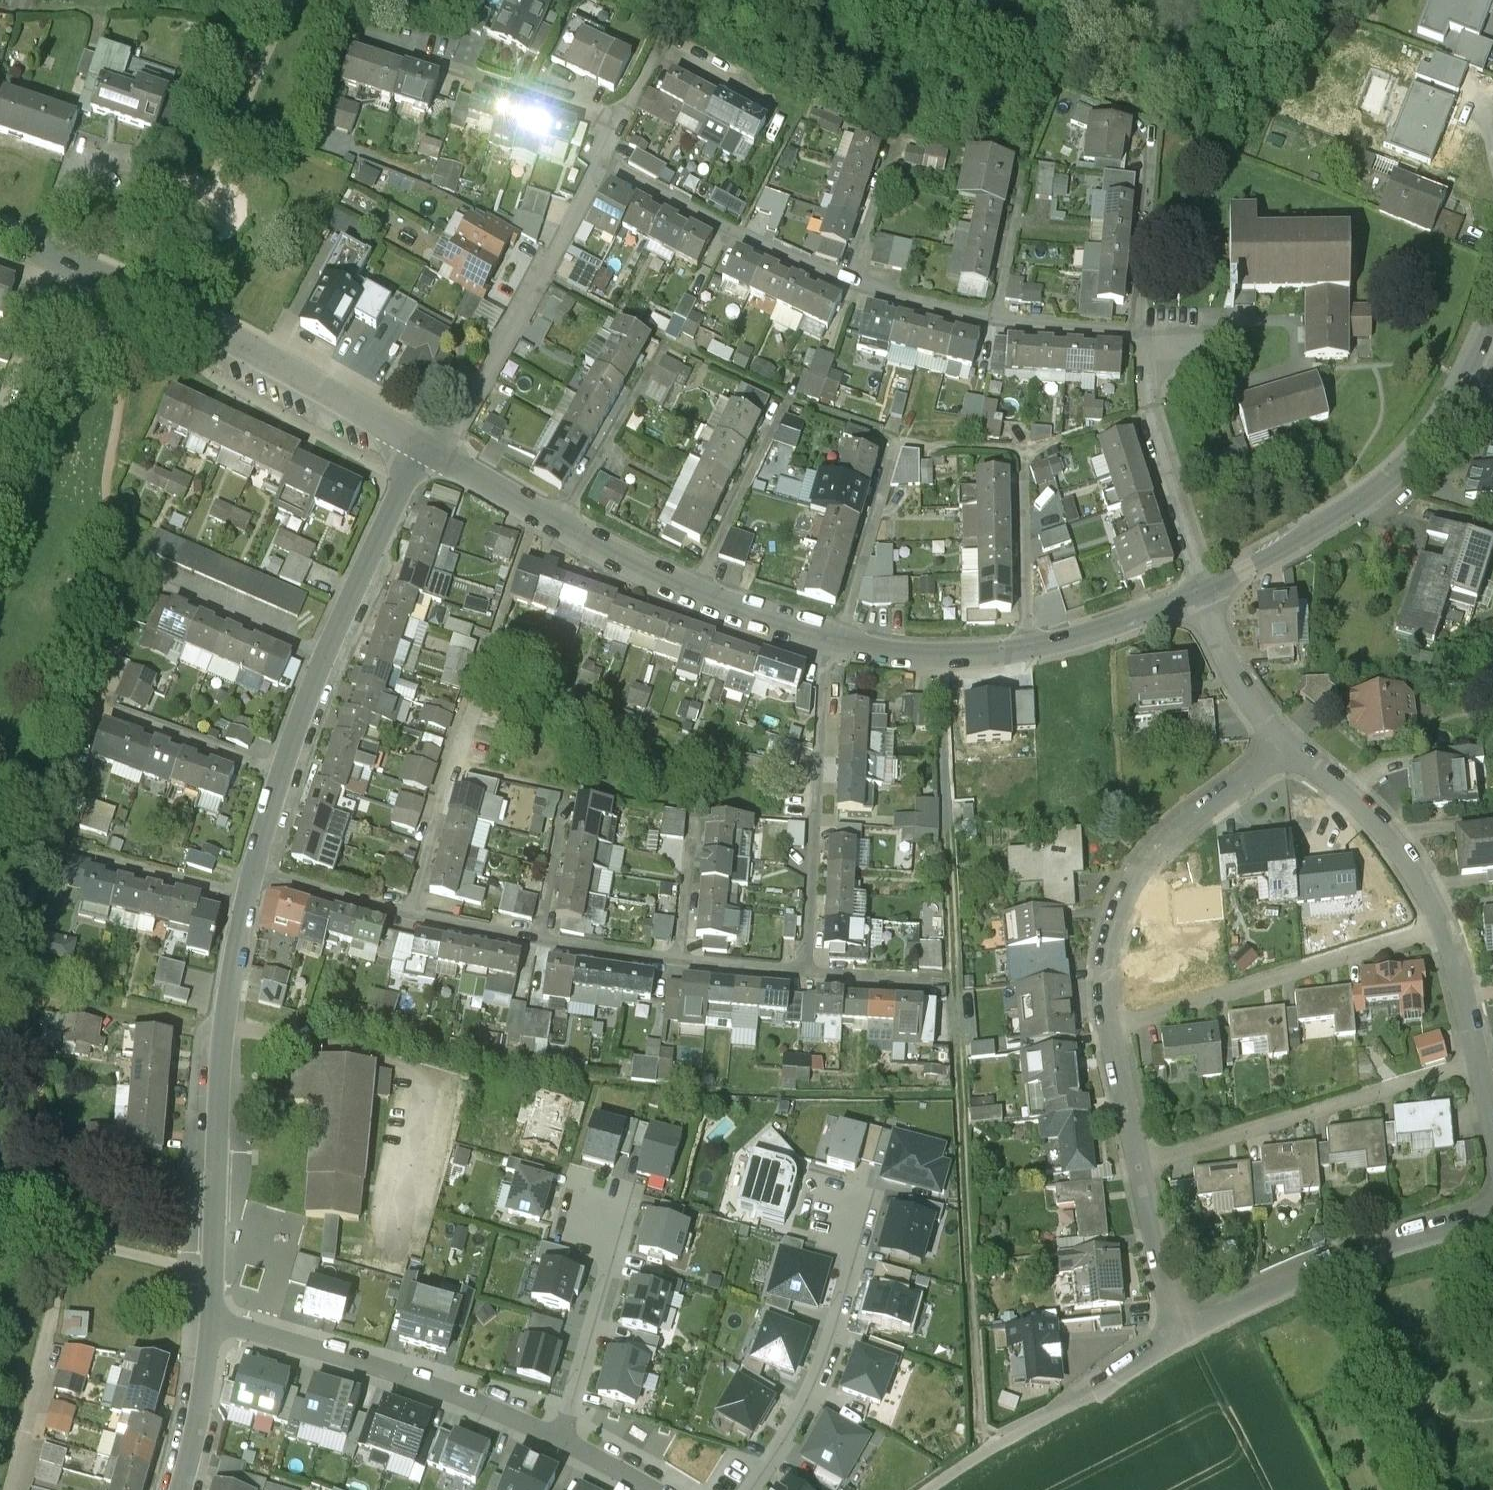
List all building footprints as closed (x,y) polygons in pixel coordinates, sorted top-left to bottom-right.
[(493,37),(524,52),(525,50),(537,26),(544,10),(525,0),(511,0),(493,37)] [(1456,4),(1446,0),(1429,0),(1423,17),(1445,25),(1444,28),(1477,41),(1492,0),(1457,0),(1456,4)] [(476,6),(465,28),(479,35),(490,12),(476,6)] [(604,32),(571,18),(551,61),(597,83),(596,84),(611,91),(629,54),(614,46),(611,53),(597,47),(604,32)] [(552,33),(537,26),(525,50),(540,57),(552,33)] [(131,56),(99,45),(96,55),(89,76),(79,106),(80,106),(78,113),(91,117),(93,110),(156,131),(158,128),(168,98),(176,74),(130,58),(131,56)] [(96,55),(84,51),(77,72),(89,76),(96,55)] [(381,61),(372,58),(372,56),(371,56),(360,89),(393,100),(404,69),(404,67),(381,59),(381,61)] [(438,78),(413,70),(413,72),(404,69),(393,100),(427,111),(438,78)] [(696,86),(672,73),(660,95),(684,108),(696,86)] [(718,98),(696,86),(684,108),(680,115),(703,127),(704,125),(718,98)] [(1454,104),(1411,87),(1387,149),(1430,166),(1454,104)] [(6,94),(7,92),(5,91),(0,107),(0,132),(62,152),(62,154),(63,155),(77,115),(75,115),(74,117),(6,94)] [(502,100),(475,91),(472,101),(466,120),(478,123),(479,119),(494,124),(502,100)] [(472,101),(457,96),(448,125),(463,130),(466,120),(472,101)] [(177,101),(168,98),(158,128),(163,130),(167,131),(177,101)] [(741,111),(718,98),(704,125),(713,129),(716,125),(729,133),(741,111)] [(358,108),(335,100),(327,124),(350,132),(358,108)] [(526,108),(502,100),(494,124),(487,143),(512,151),(513,149),(526,108)] [(1110,118),(1078,106),(1072,123),(1088,129),(1084,159),(1095,161),(1121,164),(1124,142),(1130,143),(1132,126),(1119,122),(1110,121),(1110,118)] [(551,115),(526,108),(513,149),(538,157),(540,148),(551,115)] [(821,113),(812,109),(806,124),(815,127),(821,113)] [(765,123),(741,111),(729,133),(753,145),(765,123)] [(830,116),(821,113),(815,127),(824,131),(830,116)] [(575,123),(551,115),(540,148),(553,152),(556,143),(568,147),(575,123)] [(646,144),(632,136),(627,144),(635,148),(642,152),(646,144)] [(880,147),(856,139),(847,164),(871,172),(880,147)] [(441,146),(422,140),(418,153),(437,160),(441,146)] [(642,152),(635,148),(627,164),(658,180),(666,164),(642,152)] [(926,152),(916,150),(913,166),(922,168),(926,152)] [(935,154),(926,152),(922,168),(931,170),(935,154)] [(1012,162),(969,153),(959,200),(977,204),(1002,210),(1012,162)] [(1121,164),(1095,161),(1094,173),(1104,175),(1120,177),(1121,164)] [(871,172),(847,164),(839,189),(863,197),(871,172)] [(461,170),(446,165),(443,174),(458,179),(461,170)] [(1055,168),(1039,166),(1036,199),(1052,201),(1055,168)] [(458,179),(443,174),(440,183),(455,188),(458,179)] [(1120,177),(1104,175),(1101,197),(1132,201),(1133,201),(1135,179),(1120,177)] [(1445,199),(1393,177),(1378,213),(1430,234),(1440,211),(1445,199)] [(739,191),(724,183),(720,192),(735,199),(739,191)] [(610,185),(588,226),(603,234),(611,218),(624,225),(635,203),(622,196),(624,192),(610,185)] [(863,197),(839,189),(830,213),(855,221),(863,197)] [(549,197),(527,190),(520,213),(542,219),(549,197)] [(720,192),(716,190),(710,202),(740,218),(746,205),(735,199),(720,192)] [(1101,197),(1094,197),(1092,224),(1105,225),(1130,227),(1132,201),(1101,197)] [(650,206),(637,199),(635,203),(624,225),(622,229),(634,235),(637,231),(650,238),(662,217),(648,209),(650,206)] [(1002,210),(977,204),(972,230),(997,235),(1002,210)] [(765,209),(760,223),(769,227),(774,212),(765,209)] [(1350,234),(1257,234),(1257,211),(1231,211),(1231,273),(1233,273),(1233,295),(1305,296),(1347,296),(1350,296),(1350,278),(1358,278),(1358,255),(1349,255),(1350,234)] [(1464,220),(1440,211),(1430,234),(1454,244),(1464,220)] [(783,215),(774,212),(769,227),(778,230),(783,215)] [(542,219),(520,213),(514,232),(520,235),(536,244),(543,220),(542,219)] [(676,220),(664,213),(662,217),(650,238),(648,243),(661,249),(663,245),(677,252),(688,230),(674,223),(676,220)] [(855,221),(830,213),(822,238),(846,247),(855,221)] [(514,232),(487,217),(481,228),(509,244),(508,246),(513,248),(520,235),(514,232)] [(481,228),(470,222),(457,244),(496,266),(508,246),(509,244),(481,228)] [(1130,227),(1105,225),(1102,251),(1127,253),(1130,227)] [(711,237),(690,227),(688,230),(677,252),(675,256),(695,267),(711,237)] [(997,235),(972,230),(967,255),(991,260),(997,235)] [(342,243),(322,278),(321,278),(320,279),(326,282),(326,283),(327,284),(304,326),(302,326),(301,327),(337,346),(337,345),(336,345),(352,316),(376,329),(383,316),(391,303),(390,302),(356,283),(370,258),(371,259),(372,258),(342,241),(341,242),(342,243)] [(496,266),(457,244),(443,268),(455,275),(483,290),(484,289),(496,266)] [(1102,251),(1095,250),(1093,264),(1085,264),(1084,275),(1125,279),(1127,253),(1102,251)] [(752,258),(737,251),(723,281),(737,288),(739,284),(752,290),(763,267),(750,261),(752,258)] [(967,255),(954,252),(948,278),(986,286),(991,260),(967,255)] [(890,258),(881,256),(877,273),(886,275),(890,258)] [(899,261),(890,258),(886,275),(895,277),(899,261)] [(598,273),(577,262),(571,272),(572,272),(567,283),(587,294),(598,273)] [(752,290),(750,294),(764,301),(766,297),(779,303),(790,280),(777,274),(778,270),(764,263),(752,290)] [(483,290),(455,275),(450,285),(468,295),(482,303),(488,291),(484,289),(483,290)] [(1125,279),(1084,275),(1082,301),(1113,304),(1122,305),(1125,279)] [(805,283),(791,276),(790,280),(779,303),(777,307),(791,313),(793,310),(806,316),(816,292),(804,286),(805,283)] [(0,277),(0,317),(2,318),(14,282),(0,277)] [(1023,280),(1009,279),(1004,300),(1005,302),(1021,303),(1022,286),(1023,280)] [(1033,287),(1022,286),(1021,303),(1031,304),(1033,287)] [(1042,288),(1033,287),(1031,304),(1040,305),(1042,288)] [(806,316),(804,319),(826,330),(841,299),(818,289),(816,292),(806,316)] [(482,303),(468,295),(455,316),(470,325),(482,303)] [(393,296),(390,302),(391,303),(383,316),(394,323),(405,303),(393,296)] [(1233,296),(1225,296),(1225,318),(1233,318),(1233,296)] [(1347,296),(1305,296),(1305,362),(1347,362),(1347,343),(1371,343),(1371,311),(1347,311),(1347,296)] [(551,299),(540,319),(551,326),(554,322),(562,307),(563,305),(551,299)] [(1113,304),(1082,301),(1080,318),(1111,321),(1113,304)] [(405,303),(394,323),(405,329),(406,330),(413,318),(417,310),(405,303)] [(691,312),(679,306),(674,316),(686,322),(691,312)] [(562,307),(554,322),(561,326),(569,311),(562,307)] [(884,311),(867,307),(859,341),(876,345),(877,341),(890,344),(897,319),(883,315),(884,311)] [(703,318),(691,312),(686,322),(698,328),(703,318)] [(913,319),(898,315),(897,319),(890,344),(889,348),(904,352),(905,348),(919,352),(926,326),(912,323),(913,319)] [(686,322),(674,316),(669,327),(681,333),(686,322)] [(447,337),(413,318),(406,330),(405,329),(403,332),(408,334),(401,346),(409,351),(399,368),(434,388),(450,359),(438,352),(447,337)] [(698,328),(686,322),(681,333),(693,339),(698,328)] [(941,326),(927,322),(926,326),(919,352),(918,356),(933,360),(934,356),(948,359),(954,334),(940,330),(941,326)] [(647,339),(620,325),(611,339),(612,340),(638,354),(647,339)] [(979,336),(955,330),(954,334),(948,359),(947,363),(970,369),(979,336)] [(0,339),(0,361),(7,363),(14,343),(0,339)] [(638,354),(612,340),(595,370),(623,386),(640,355),(638,354)] [(1007,341),(1004,374),(1021,375),(1021,371),(1035,372),(1037,347),(1022,346),(1023,342),(1007,341)] [(733,353),(712,343),(707,353),(728,363),(733,353)] [(1066,349),(1052,348),(1052,344),(1037,343),(1035,372),(1035,376),(1050,377),(1051,373),(1065,374),(1066,349)] [(1082,346),(1067,345),(1065,374),(1065,378),(1080,379),(1080,375),(1095,376),(1096,351),(1082,350),(1082,346)] [(1120,348),(1097,347),(1096,351),(1095,376),(1095,380),(1118,381),(1120,348)] [(816,355),(808,376),(826,382),(830,371),(834,361),(816,355)] [(682,369),(663,359),(651,381),(671,391),(675,383),(682,369)] [(682,369),(675,383),(683,388),(691,373),(682,369)] [(623,386),(595,370),(579,400),(606,415),(623,386)] [(843,375),(830,371),(826,382),(839,387),(843,375)] [(808,376),(805,375),(800,395),(819,402),(820,399),(826,382),(808,376)] [(1299,384),(1237,401),(1249,442),(1310,424),(1328,419),(1316,379),(1299,384)] [(839,387),(826,382),(820,399),(833,403),(839,387)] [(205,407),(181,396),(180,397),(172,393),(173,391),(172,391),(157,423),(190,438),(204,408),(205,407)] [(606,415),(579,400),(562,430),(589,445),(606,415)] [(1093,406),(1083,405),(1082,421),(1092,422),(1093,406)] [(760,419),(732,406),(717,437),(745,451),(760,419)] [(1102,407),(1093,406),(1092,422),(1101,423),(1102,407)] [(204,408),(190,438),(222,452),(236,422),(236,423),(237,422),(212,410),(212,411),(204,408)] [(982,410),(968,408),(967,419),(980,421),(982,410)] [(995,412),(982,410),(980,421),(993,423),(995,412)] [(489,418),(481,433),(489,437),(497,423),(489,418)] [(980,421),(967,419),(965,430),(978,433),(980,421)] [(804,424),(795,421),(790,436),(799,439),(804,424)] [(993,423),(980,421),(978,433),(991,435),(993,423)] [(236,423),(236,422),(222,452),(224,453),(225,453),(253,467),(267,437),(268,437),(268,436),(244,425),(244,426),(236,423)] [(497,423),(489,437),(497,442),(505,427),(497,423)] [(813,427),(804,424),(799,439),(808,442),(813,427)] [(869,432),(846,425),(843,435),(865,443),(869,432)] [(562,430),(545,460),(572,476),(589,445),(562,430)] [(1129,433),(1099,443),(1109,477),(1140,467),(1129,433)] [(268,437),(267,437),(253,467),(285,482),(296,459),(300,451),(276,440),(275,441),(268,437)] [(745,451),(717,437),(710,451),(697,445),(689,461),(702,467),(730,481),(745,451)] [(1227,477),(1251,468),(1242,442),(1231,446),(1233,451),(1219,455),(1227,477)] [(1485,471),(1492,473),(1492,444),(1485,471)] [(878,456),(848,447),(838,481),(868,490),(878,456)] [(919,451),(900,452),(893,479),(920,478),(920,462),(919,451)] [(296,459),(285,482),(281,489),(282,489),(276,502),(274,508),(305,522),(308,516),(308,517),(314,504),(328,474),(329,473),(304,462),(304,463),(296,459)] [(1057,459),(1048,462),(1053,477),(1062,474),(1057,459)] [(929,462),(920,462),(920,478),(929,478),(929,462)] [(1048,462),(1039,465),(1044,480),(1053,477),(1048,462)] [(730,481),(702,467),(687,498),(715,512),(730,481)] [(1140,467),(1109,477),(1120,509),(1150,499),(1140,467)] [(1475,468),(1465,498),(1492,506),(1492,473),(1485,471),(1475,468)] [(171,479),(153,471),(147,484),(165,492),(171,479)] [(328,474),(314,504),(346,519),(361,487),(336,476),(336,477),(328,474)] [(1008,474),(977,475),(978,489),(960,489),(960,510),(978,509),(1009,509),(1008,474)] [(838,481),(821,476),(811,509),(828,514),(859,522),(868,490),(838,481)] [(189,487),(171,479),(165,492),(183,500),(189,487)] [(609,483),(600,500),(609,505),(617,487),(609,483)] [(427,512),(454,521),(463,494),(435,485),(427,512)] [(617,487),(609,505),(617,509),(626,491),(617,487)] [(1073,490),(1062,493),(1070,523),(1081,520),(1073,490)] [(715,512),(687,498),(671,530),(686,538),(699,544),(715,512)] [(1150,499),(1120,509),(1124,524),(1110,528),(1116,546),(1130,541),(1161,532),(1150,499)] [(233,512),(215,504),(209,517),(227,525),(233,512)] [(1009,509),(978,509),(978,524),(967,524),(967,543),(979,543),(1010,542),(1009,509)] [(251,520),(233,512),(227,525),(245,533),(251,520)] [(859,522),(828,514),(819,546),(849,555),(859,522)] [(446,522),(422,515),(414,540),(438,548),(446,522)] [(1454,532),(1431,525),(1427,539),(1450,546),(1454,532)] [(1045,550),(1071,541),(1065,526),(1040,534),(1045,550)] [(501,531),(492,528),(487,543),(496,546),(501,531)] [(671,530),(666,528),(661,538),(681,548),(686,538),(671,530)] [(510,534),(501,531),(496,546),(505,549),(510,534)] [(1161,532),(1130,541),(1135,556),(1118,561),(1124,580),(1171,565),(1161,532)] [(183,544),(157,533),(148,554),(175,565),(183,544)] [(296,542),(279,533),(273,546),(291,554),(296,542)] [(752,539),(730,533),(719,560),(745,567),(749,551),(752,539)] [(1419,559),(1396,635),(1433,646),(1449,596),(1477,604),(1492,552),(1492,544),(1466,536),(1455,570),(1419,559)] [(438,548),(414,540),(406,565),(430,573),(438,548)] [(314,550),(296,542),(291,554),(308,562),(314,550)] [(1010,542),(979,543),(979,577),(1010,576),(1010,542)] [(306,597),(183,544),(175,565),(297,618),(306,597)] [(849,555),(819,546),(810,579),(802,577),(797,595),(835,606),(849,555)] [(759,554),(749,551),(745,567),(755,570),(759,554)] [(1074,559),(1052,567),(1058,588),(1059,590),(1081,583),(1074,559)] [(557,565),(545,561),(542,569),(523,563),(510,601),(546,613),(548,608),(557,611),(559,605),(567,581),(553,576),(557,565)] [(1050,563),(1037,568),(1045,592),(1058,588),(1052,567),(1050,563)] [(430,573),(406,565),(398,590),(418,596),(422,598),(430,573)] [(1010,576),(979,577),(980,612),(995,612),(1011,611),(1010,576)] [(908,580),(892,581),(891,607),(908,606),(908,580)] [(592,590),(567,581),(559,605),(584,613),(592,590)] [(892,581),(874,581),(872,607),(891,607),(892,581)] [(398,590),(393,589),(386,613),(385,614),(408,621),(407,621),(410,622),(418,596),(398,590)] [(617,598),(592,590),(584,613),(609,622),(615,603),(617,598)] [(1296,601),(1260,603),(1261,626),(1295,625),(1298,624),(1296,601)] [(159,603),(146,631),(158,636),(170,608),(159,603)] [(486,608),(471,603),(468,612),(483,617),(486,608)] [(640,611),(615,603),(609,622),(607,627),(632,635),(640,611)] [(187,612),(171,605),(170,608),(158,636),(151,652),(167,659),(174,643),(186,648),(198,621),(197,621),(186,616),(187,612)] [(640,611),(632,635),(657,643),(665,619),(640,611)] [(408,621),(385,614),(386,613),(383,612),(375,638),(400,646),(407,621),(408,621)] [(483,617),(468,612),(465,621),(480,626),(483,617)] [(980,612),(967,612),(967,625),(995,624),(995,612),(980,612)] [(214,624),(199,617),(197,621),(198,621),(186,648),(213,660),(225,633),(224,633),(213,628),(214,624)] [(690,628),(665,619),(657,643),(653,655),(669,660),(670,655),(679,658),(690,628)] [(1261,626),(1259,627),(1260,654),(1268,654),(1294,652),(1297,652),(1295,625),(1261,626)] [(715,636),(690,628),(679,658),(676,669),(700,677),(704,665),(706,660),(713,641),(714,641),(715,636)] [(242,636),(226,629),(224,633),(225,633),(213,660),(241,672),(252,645),(252,644),(240,640),(242,636)] [(528,636),(513,631),(510,640),(525,645),(528,636)] [(400,646),(375,638),(367,663),(392,671),(400,646)] [(525,645),(510,640),(507,648),(522,654),(525,645)] [(277,651),(253,641),(252,644),(252,645),(241,672),(263,682),(277,651)] [(714,641),(713,641),(706,660),(704,665),(729,673),(737,649),(714,641)] [(762,658),(737,649),(729,673),(754,682),(762,658)] [(1294,652),(1268,654),(1269,665),(1294,664),(1294,652)] [(470,658),(455,653),(452,662),(467,667),(470,658)] [(805,672),(762,658),(754,682),(796,696),(797,696),(800,686),(805,672)] [(467,667),(452,662),(449,671),(464,676),(467,667)] [(392,671),(367,663),(360,688),(384,695),(392,671)] [(1185,665),(1130,668),(1133,719),(1134,719),(1134,715),(1154,713),(1155,718),(1169,717),(1169,712),(1187,711),(1187,716),(1189,715),(1185,665)] [(584,666),(579,681),(588,684),(593,669),(584,666)] [(157,680),(130,668),(125,681),(151,692),(157,680)] [(602,672),(593,669),(588,684),(597,687),(602,672)] [(1328,681),(1306,680),(1305,691),(1298,697),(1324,717),(1336,701),(1336,693),(1329,688),(1328,681)] [(125,681),(118,698),(144,709),(151,692),(125,681)] [(399,683),(396,696),(414,700),(418,688),(399,683)] [(642,688),(633,685),(627,704),(636,707),(642,688)] [(800,686),(797,696),(796,696),(795,711),(809,715),(811,690),(800,686)] [(384,695),(360,688),(351,713),(371,719),(393,726),(401,701),(384,696),(384,695)] [(651,691),(642,688),(636,707),(645,710),(651,691)] [(1376,697),(1369,692),(1364,698),(1351,700),(1355,734),(1364,740),(1368,740),(1368,745),(1393,742),(1401,733),(1405,736),(1412,735),(1410,719),(1412,719),(1409,702),(1399,694),(1376,697)] [(1008,696),(964,699),(967,743),(1011,741),(1010,731),(1008,699),(1008,696)] [(1033,698),(1008,699),(1010,731),(1035,729),(1033,698)] [(912,699),(902,699),(901,715),(911,715),(912,699)] [(921,699),(912,699),(911,715),(920,716),(921,699)] [(454,707),(433,701),(431,710),(451,716),(451,717),(454,707)] [(691,706),(682,703),(678,716),(686,719),(691,706)] [(701,707),(692,704),(691,706),(686,719),(695,722),(701,707)] [(868,706),(842,705),(841,732),(866,733),(883,734),(884,719),(867,718),(868,706)] [(431,710),(426,709),(422,722),(446,730),(451,716),(431,710)] [(351,713),(347,711),(339,736),(363,744),(363,743),(371,719),(351,713)] [(257,727),(237,718),(234,727),(254,735),(257,727)] [(141,739),(106,726),(95,758),(143,775),(153,747),(152,747),(140,743),(141,739)] [(234,727),(232,726),(226,740),(248,749),(254,736),(254,735),(234,727)] [(866,733),(841,732),(839,758),(865,759),(866,733)] [(363,744),(339,736),(335,735),(327,760),(352,768),(370,774),(378,749),(363,743),(363,744)] [(800,746),(785,741),(782,750),(798,755),(800,746)] [(169,749),(154,743),(152,747),(153,747),(143,775),(171,785),(181,757),(180,757),(168,753),(169,749)] [(1467,752),(1449,753),(1450,766),(1468,764),(1469,766),(1484,764),(1483,754),(1467,752)] [(197,759),(182,753),(180,757),(181,757),(171,785),(199,795),(209,767),(208,767),(196,763),(197,759)] [(437,758),(422,754),(419,763),(434,767),(435,767),(437,758)] [(865,759),(839,758),(838,784),(873,785),(881,786),(882,760),(865,759)] [(352,768),(327,760),(320,784),(319,785),(340,792),(344,794),(352,768)] [(419,763),(411,760),(403,784),(427,792),(435,767),(434,767),(419,763)] [(234,772),(210,763),(208,767),(209,767),(199,795),(223,803),(234,772)] [(1450,766),(1409,769),(1413,813),(1472,808),(1469,766),(1468,764),(1450,766)] [(320,784),(315,783),(307,808),(332,816),(340,792),(319,785),(320,784)] [(873,785),(838,784),(837,810),(871,812),(873,785)] [(482,797),(457,791),(450,817),(475,823),(482,797)] [(537,800),(527,798),(523,813),(532,816),(537,800)] [(116,809),(89,800),(84,814),(111,823),(116,809)] [(546,803),(537,800),(532,816),(542,818),(546,803)] [(422,808),(407,803),(404,812),(419,817),(422,808)] [(332,816),(307,808),(300,833),(324,841),(332,816)] [(972,809),(962,810),(963,824),(973,823),(972,809)] [(404,812),(402,811),(399,820),(416,826),(419,817),(404,812)] [(685,814),(665,811),(660,838),(683,841),(685,814)] [(111,823),(84,814),(80,827),(107,836),(111,823)] [(601,818),(575,814),(571,840),(596,845),(601,818)] [(914,817),(894,816),(893,829),(902,830),(914,830),(914,817)] [(475,823),(450,817),(443,842),(468,848),(475,823)] [(743,820),(715,817),(713,832),(707,832),(704,858),(730,860),(747,862),(749,841),(743,834),(742,834),(743,820)] [(926,817),(914,817),(914,830),(925,831),(926,817)] [(663,820),(653,818),(651,834),(660,836),(663,820)] [(804,825),(787,823),(785,847),(803,849),(804,825)] [(860,828),(836,827),(835,843),(855,844),(859,844),(860,828)] [(914,830),(902,830),(901,843),(913,844),(914,830)] [(925,831),(914,830),(913,844),(924,844),(925,831)] [(1079,830),(1030,832),(1031,850),(1008,851),(1010,878),(1049,876),(1049,888),(1071,886),(1070,875),(1081,874),(1079,830)] [(1456,834),(1460,878),(1487,876),(1492,876),(1492,831),(1456,834)] [(324,841),(300,833),(291,859),(314,866),(314,867),(333,873),(339,856),(329,852),(332,843),(324,841)] [(596,845),(571,840),(566,866),(591,871),(596,845)] [(1274,842),(1237,845),(1239,868),(1240,879),(1271,876),(1274,906),(1296,904),(1293,867),(1291,841),(1274,843),(1274,842)] [(468,848),(443,842),(436,867),(461,874),(468,848)] [(835,843),(829,842),(828,869),(853,870),(855,844),(835,843)] [(1237,845),(1217,847),(1219,870),(1239,868),(1237,845)] [(219,851),(204,846),(201,855),(216,860),(219,851)] [(406,857),(389,852),(386,861),(388,862),(403,866),(406,857)] [(216,860),(201,855),(198,864),(214,869),(216,860)] [(730,860),(704,858),(702,884),(727,886),(730,860)] [(403,866),(388,862),(385,871),(400,875),(403,866)] [(1293,867),(1296,904),(1352,899),(1349,862),(1293,867)] [(591,871),(566,866),(561,892),(587,896),(591,871)] [(461,874),(436,867),(430,893),(454,900),(461,874)] [(853,870),(828,869),(827,895),(852,896),(853,870)] [(106,876),(90,872),(82,905),(111,912),(118,883),(117,883),(105,880),(106,876)] [(134,883),(118,879),(117,883),(118,883),(111,912),(140,919),(147,890),(146,890),(133,887),(134,883)] [(727,886),(702,884),(699,910),(725,912),(725,913),(734,914),(735,901),(726,900),(727,886)] [(163,890),(147,886),(146,890),(147,890),(140,919),(169,926),(176,897),(175,897),(162,894),(163,890)] [(1049,888),(1043,888),(1045,911),(1056,910),(1072,909),(1071,886),(1049,888)] [(587,896),(561,892),(557,918),(582,923),(587,896)] [(201,899),(176,893),(175,897),(176,897),(169,926),(192,932),(187,951),(210,957),(213,944),(214,945),(215,940),(214,939),(221,912),(199,907),(201,899)] [(852,896),(827,895),(825,921),(851,922),(852,896)] [(310,905),(285,897),(277,921),(303,929),(310,905)] [(517,901),(508,899),(504,915),(513,917),(517,901)] [(526,904),(517,901),(513,917),(522,919),(526,904)] [(335,912),(310,905),(303,929),(328,936),(335,912)] [(725,912),(699,910),(697,937),(728,940),(735,940),(738,914),(734,914),(725,913),(725,912)] [(1045,911),(1032,913),(1034,924),(1057,921),(1056,910),(1045,911)] [(360,919),(335,912),(328,936),(353,944),(360,919)] [(1483,913),(1487,958),(1492,957),(1492,912),(1483,913)] [(1032,913),(1003,916),(1007,950),(1063,945),(1061,926),(1058,926),(1057,921),(1034,924),(1032,913)] [(674,920),(654,917),(653,923),(651,940),(670,943),(674,920)] [(796,918),(784,917),(782,940),(794,940),(796,918)] [(386,927),(360,919),(353,944),(379,951),(386,927)] [(851,922),(825,921),(824,948),(830,948),(849,949),(850,948),(854,948),(854,963),(865,963),(867,923),(851,922)] [(653,923),(644,922),(641,938),(651,940),(653,923)] [(416,940),(399,936),(390,974),(403,976),(405,964),(411,965),(416,940)] [(443,941),(417,936),(416,940),(411,965),(405,964),(403,976),(404,977),(434,983),(438,966),(443,941)] [(728,940),(704,937),(702,951),(726,954),(728,940)] [(468,946),(443,941),(438,966),(463,971),(468,946)] [(940,944),(919,942),(918,961),(917,961),(917,969),(942,970),(940,944)] [(1063,945),(1007,950),(1010,986),(1026,984),(1063,980),(1062,965),(1065,965),(1063,945)] [(494,951),(468,946),(463,971),(489,976),(494,951)] [(73,954),(44,947),(41,956),(45,957),(71,963),(73,954)] [(849,949),(830,948),(829,962),(854,963),(854,948),(850,948),(849,949)] [(520,956),(494,951),(489,976),(485,994),(511,1000),(520,956)] [(71,963),(45,957),(42,973),(67,978),(71,963)] [(575,964),(549,960),(543,1000),(569,1004),(572,989),(575,964)] [(186,967),(160,961),(155,985),(167,987),(180,990),(186,967)] [(601,968),(575,964),(572,989),(598,993),(601,968)] [(627,972),(601,968),(598,993),(623,997),(627,972)] [(1417,971),(1363,975),(1364,991),(1365,1004),(1402,1001),(1403,1019),(1421,1017),(1417,971)] [(653,976),(627,972),(623,997),(650,1001),(653,976)] [(280,978),(265,974),(262,983),(278,987),(280,978)] [(710,983),(683,980),(682,986),(678,1022),(678,1025),(705,1027),(706,1013),(707,1013),(707,1008),(710,983)] [(1063,980),(1026,984),(1028,1009),(1022,1010),(1024,1039),(1025,1040),(1062,1036),(1071,1035),(1066,980),(1063,980)] [(278,987),(262,983),(260,992),(275,996),(278,987)] [(736,985),(710,983),(707,1008),(733,1010),(736,985)] [(682,986),(667,984),(663,1020),(678,1022),(682,986)] [(762,988),(736,985),(733,1010),(759,1013),(762,988)] [(180,990),(167,987),(164,999),(188,1004),(190,993),(180,990)] [(788,991),(762,988),(759,1013),(785,1016),(788,991)] [(1350,990),(1295,995),(1297,1011),(1298,1023),(1334,1020),(1335,1039),(1354,1037),(1352,1014),(1350,992),(1350,990)] [(373,991),(368,1010),(380,1013),(385,994),(373,991)] [(1364,991),(1350,992),(1352,1014),(1366,1013),(1365,1004),(1364,991)] [(399,998),(385,994),(380,1013),(393,1017),(399,998)] [(843,997),(816,996),(816,998),(814,1026),(841,1028),(841,1023),(843,997)] [(816,998),(802,997),(800,1025),(814,1026),(816,998)] [(869,999),(843,997),(841,1023),(867,1024),(869,999)] [(895,1001),(869,999),(867,1024),(867,1029),(867,1035),(877,1036),(876,1043),(892,1044),(895,1001)] [(935,1002),(895,1000),(895,1001),(892,1044),(932,1047),(935,1002)] [(526,1007),(511,1005),(504,1038),(507,1039),(520,1041),(522,1029),(526,1007)] [(380,1013),(368,1010),(365,1021),(377,1025),(380,1013)] [(1284,1010),(1229,1015),(1230,1031),(1231,1043),(1268,1040),(1270,1058),(1288,1057),(1286,1035),(1284,1012),(1284,1010)] [(1297,1011),(1284,1012),(1286,1035),(1299,1034),(1298,1023),(1297,1011)] [(393,1017),(380,1013),(377,1025),(391,1028),(393,1017)] [(100,1022),(70,1016),(64,1044),(102,1051),(104,1042),(97,1040),(100,1022)] [(535,1031),(522,1029),(520,1041),(534,1043),(535,1031)] [(1217,1029),(1162,1034),(1163,1046),(1164,1063),(1201,1060),(1202,1078),(1221,1076),(1219,1053),(1217,1032),(1217,1029)] [(1230,1031),(1217,1032),(1219,1053),(1232,1052),(1231,1043),(1230,1031)] [(1062,1036),(1025,1040),(1024,1039),(1021,1039),(1023,1053),(1063,1049),(1062,1036)] [(1438,1038),(1414,1045),(1421,1067),(1444,1060),(1438,1038)] [(520,1041),(507,1039),(505,1050),(519,1052),(520,1041)] [(534,1043),(520,1041),(519,1052),(532,1054),(534,1043)] [(993,1041),(970,1044),(972,1059),(995,1056),(993,1041)] [(660,1043),(646,1042),(644,1060),(658,1062),(659,1051),(660,1043)] [(1163,1046),(1151,1047),(1153,1070),(1165,1069),(1164,1063),(1163,1046)] [(1063,1049),(1023,1053),(1025,1074),(1041,1072),(1045,1118),(1087,1114),(1085,1097),(1078,1098),(1073,1048),(1063,1049)] [(673,1052),(659,1051),(658,1062),(671,1064),(673,1052)] [(170,1060),(134,1056),(134,1058),(135,1058),(132,1091),(164,1094),(165,1095),(168,1069),(167,1069),(167,1061),(170,1061),(170,1060)] [(797,1059),(784,1058),(783,1070),(796,1071),(797,1059)] [(942,1059),(925,1058),(924,1068),(942,1069),(942,1059)] [(375,1067),(295,1059),(292,1092),(287,1092),(286,1097),(286,1103),(316,1106),(309,1180),(306,1217),(358,1222),(362,1185),(363,1185),(364,1183),(363,1183),(371,1099),(388,1100),(390,1073),(374,1071),(375,1067)] [(644,1060),(634,1059),(631,1081),(655,1084),(656,1074),(658,1062),(644,1060)] [(810,1060),(797,1059),(796,1071),(809,1072),(810,1060)] [(671,1064),(658,1062),(656,1074),(670,1075),(671,1064)] [(942,1069),(924,1068),(923,1077),(941,1078),(942,1069)] [(796,1071),(783,1070),(782,1081),(795,1082),(796,1071)] [(809,1072),(796,1071),(795,1082),(808,1083),(809,1072)] [(129,1089),(119,1089),(118,1123),(128,1123),(129,1089)] [(132,1091),(129,1124),(128,1124),(127,1126),(164,1129),(164,1128),(162,1128),(165,1103),(164,1103),(164,1094),(132,1091)] [(519,1146),(557,1157),(567,1124),(572,1105),(534,1095),(530,1110),(525,1127),(519,1146)] [(572,1105),(567,1124),(580,1128),(585,1109),(572,1105)] [(972,1106),(973,1123),(1004,1122),(1003,1105),(972,1106)] [(1449,1105),(1393,1110),(1395,1126),(1396,1139),(1432,1136),(1433,1153),(1453,1152),(1452,1145),(1449,1105)] [(518,1125),(525,1127),(530,1110),(523,1108),(518,1125)] [(1045,1118),(1040,1118),(1042,1137),(1060,1135),(1064,1171),(1068,1171),(1090,1169),(1092,1168),(1087,1114),(1045,1118)] [(623,1129),(594,1121),(583,1161),(613,1169),(617,1156),(625,1130),(623,1129)] [(625,1130),(617,1156),(629,1160),(632,1148),(639,1125),(625,1121),(623,1129),(625,1130)] [(866,1131),(839,1124),(827,1167),(854,1174),(858,1162),(866,1131)] [(644,1151),(650,1128),(639,1125),(632,1148),(644,1151)] [(1382,1125),(1328,1130),(1329,1147),(1330,1158),(1366,1155),(1367,1173),(1386,1172),(1384,1149),(1382,1127),(1382,1125)] [(107,1128),(88,1126),(86,1146),(105,1148),(107,1128)] [(164,1129),(127,1126),(127,1127),(128,1127),(126,1147),(125,1147),(125,1150),(161,1153),(162,1151),(161,1150),(163,1130),(164,1129)] [(1395,1126),(1382,1127),(1384,1149),(1397,1148),(1396,1139),(1395,1126)] [(866,1131),(858,1162),(872,1166),(881,1131),(867,1127),(866,1131)] [(681,1137),(650,1128),(644,1151),(637,1174),(669,1183),(681,1137)] [(775,1168),(781,1170),(785,1166),(795,1157),(771,1131),(746,1153),(751,1160),(752,1156),(777,1163),(775,1168)] [(885,1170),(896,1136),(881,1131),(872,1166),(885,1170)] [(885,1170),(882,1180),(940,1196),(945,1178),(941,1177),(944,1166),(939,1164),(943,1149),(896,1136),(885,1170)] [(1463,1144),(1452,1145),(1453,1152),(1454,1167),(1465,1166),(1463,1144)] [(1315,1145),(1261,1150),(1263,1167),(1264,1178),(1299,1175),(1301,1193),(1319,1192),(1318,1169),(1316,1148),(1315,1145)] [(1329,1147),(1316,1148),(1318,1169),(1331,1168),(1330,1158),(1329,1147)] [(777,1163),(752,1156),(751,1160),(737,1208),(758,1214),(757,1219),(784,1226),(796,1184),(795,1176),(793,1171),(790,1168),(785,1166),(781,1170),(775,1168),(777,1163)] [(1249,1163),(1194,1168),(1195,1179),(1196,1198),(1233,1195),(1234,1213),(1253,1211),(1251,1189),(1249,1168),(1249,1163)] [(1263,1167),(1249,1168),(1251,1189),(1265,1188),(1264,1178),(1263,1167)] [(1090,1169),(1068,1171),(1069,1184),(1091,1182),(1090,1169)] [(550,1185),(519,1176),(509,1214),(539,1223),(550,1185)] [(1195,1179),(1182,1181),(1184,1203),(1196,1202),(1196,1198),(1195,1179)] [(1069,1184),(1056,1185),(1058,1204),(1076,1203),(1080,1239),(1105,1236),(1108,1236),(1102,1181),(1091,1182),(1069,1184)] [(909,1200),(905,1215),(933,1223),(932,1224),(939,1226),(943,1209),(909,1200)] [(661,1204),(656,1219),(680,1226),(684,1210),(661,1204)] [(905,1215),(892,1212),(880,1254),(921,1265),(932,1224),(933,1223),(905,1215)] [(656,1219),(649,1217),(639,1253),(649,1256),(647,1262),(662,1266),(663,1260),(677,1264),(687,1228),(680,1226),(656,1219)] [(323,1263),(334,1265),(338,1220),(326,1219),(323,1263)] [(1105,1236),(1083,1239),(1084,1251),(1107,1248),(1105,1236)] [(785,1239),(781,1252),(800,1257),(804,1245),(785,1239)] [(542,1265),(542,1264),(565,1270),(570,1253),(541,1245),(536,1263),(542,1265)] [(1084,1251),(1058,1253),(1060,1273),(1072,1272),(1076,1307),(1098,1305),(1120,1303),(1122,1302),(1117,1247),(1107,1248),(1084,1251)] [(800,1257),(781,1252),(769,1295),(792,1301),(792,1302),(816,1309),(829,1264),(811,1259),(808,1262),(802,1260),(801,1257),(800,1257)] [(289,1284),(310,1291),(313,1283),(314,1284),(320,1262),(298,1256),(289,1284)] [(565,1270),(542,1264),(542,1265),(532,1302),(570,1313),(573,1299),(578,1300),(581,1290),(584,1276),(565,1270)] [(878,1265),(871,1289),(904,1299),(911,1275),(878,1265)] [(647,1275),(643,1288),(669,1295),(678,1298),(682,1285),(647,1275)] [(395,1312),(407,1316),(413,1294),(417,1281),(405,1277),(395,1312)] [(310,1291),(303,1314),(340,1325),(349,1294),(314,1284),(313,1283),(310,1291)] [(643,1288),(634,1286),(622,1327),(657,1336),(669,1295),(643,1288)] [(909,1333),(918,1303),(904,1299),(871,1289),(862,1319),(909,1333)] [(407,1316),(399,1342),(422,1349),(436,1300),(413,1294),(407,1316)] [(460,1307),(453,1329),(465,1332),(475,1297),(463,1294),(459,1307),(460,1307)] [(792,1301),(769,1295),(765,1307),(766,1307),(787,1316),(792,1302),(792,1301)] [(436,1300),(422,1349),(446,1355),(453,1329),(460,1307),(459,1307),(436,1300)] [(1120,1303),(1098,1305),(1100,1317),(1121,1315),(1120,1303)] [(768,1323),(768,1322),(789,1330),(794,1318),(787,1316),(766,1307),(760,1321),(768,1323)] [(1121,1315),(1100,1317),(1101,1329),(1122,1326),(1121,1315)] [(532,1317),(526,1340),(527,1340),(557,1349),(563,1326),(532,1317)] [(86,1321),(67,1319),(66,1338),(84,1339),(86,1321)] [(789,1330),(768,1322),(768,1323),(754,1360),(753,1361),(764,1365),(793,1376),(798,1361),(796,1360),(799,1352),(802,1353),(808,1337),(789,1330)] [(1055,1322),(1007,1327),(1009,1346),(1028,1344),(1032,1379),(1060,1376),(1055,1322)] [(636,1334),(633,1345),(656,1352),(660,1341),(636,1334)] [(522,1339),(518,1354),(522,1355),(527,1340),(526,1340),(522,1339)] [(550,1385),(560,1350),(557,1349),(527,1340),(522,1355),(517,1375),(550,1385)] [(870,1340),(864,1355),(894,1366),(898,1368),(904,1352),(870,1340)] [(94,1352),(68,1348),(60,1375),(78,1380),(85,1382),(94,1352)] [(647,1363),(611,1352),(606,1370),(609,1371),(607,1379),(603,1378),(598,1396),(635,1407),(639,1392),(641,1393),(645,1377),(643,1377),(647,1363)] [(864,1355),(857,1352),(842,1391),(879,1405),(894,1366),(864,1355)] [(168,1363),(129,1357),(125,1370),(119,1391),(130,1395),(159,1403),(165,1381),(163,1380),(168,1363)] [(764,1365),(753,1361),(754,1360),(748,1357),(741,1368),(745,1371),(759,1379),(764,1365)] [(231,1410),(254,1416),(267,1368),(260,1366),(259,1368),(244,1364),(237,1387),(231,1410)] [(275,1371),(267,1368),(254,1416),(277,1423),(287,1388),(290,1377),(275,1373),(275,1371)] [(745,1371),(738,1382),(769,1400),(775,1389),(759,1379),(745,1371)] [(78,1380),(60,1375),(56,1389),(74,1394),(78,1380)] [(315,1382),(302,1429),(324,1435),(337,1388),(315,1382)] [(738,1382),(718,1415),(752,1435),(772,1402),(769,1400),(738,1382)] [(219,1406),(231,1410),(237,1387),(226,1384),(219,1406)] [(287,1388),(277,1423),(289,1426),(299,1392),(287,1388)] [(324,1435),(347,1441),(355,1414),(360,1395),(337,1388),(324,1435)] [(159,1403),(130,1395),(123,1417),(133,1420),(133,1419),(152,1425),(153,1424),(159,1403)] [(391,1459),(408,1412),(385,1404),(381,1417),(368,1451),(391,1459)] [(75,1411),(53,1405),(49,1417),(72,1424),(75,1411)] [(368,1451),(381,1417),(368,1412),(366,1418),(358,1444),(357,1447),(368,1451)] [(408,1412),(391,1459),(414,1467),(426,1433),(431,1420),(408,1412)] [(355,1414),(347,1441),(358,1444),(366,1418),(355,1414)] [(843,1480),(844,1480),(868,1438),(826,1414),(802,1456),(819,1466),(843,1480)] [(72,1424),(49,1417),(46,1430),(69,1436),(72,1424)] [(152,1425),(133,1419),(133,1420),(126,1441),(155,1450),(162,1427),(153,1424),(152,1425)] [(427,1465),(439,1471),(453,1437),(439,1431),(427,1465)] [(426,1433),(414,1467),(425,1471),(427,1465),(437,1437),(426,1433)] [(490,1449),(454,1435),(453,1437),(439,1471),(475,1485),(490,1449)] [(126,1441),(118,1439),(112,1461),(149,1472),(155,1450),(126,1441)] [(68,1453),(45,1446),(39,1463),(62,1470),(68,1453)] [(518,1456),(506,1481),(501,1489),(550,1489),(557,1475),(518,1456)] [(112,1461),(105,1483),(114,1486),(129,1489),(144,1489),(149,1472),(112,1461)] [(62,1470),(39,1463),(35,1478),(58,1485),(62,1470)] [(843,1480),(819,1466),(813,1478),(831,1489),(838,1489),(843,1480)] [(797,1488),(800,1489),(831,1489),(813,1478),(806,1473),(797,1488)] [(506,1481),(495,1476),(488,1489),(501,1489),(506,1481)] [(797,1488),(787,1481),(781,1489),(800,1489),(797,1488)]
